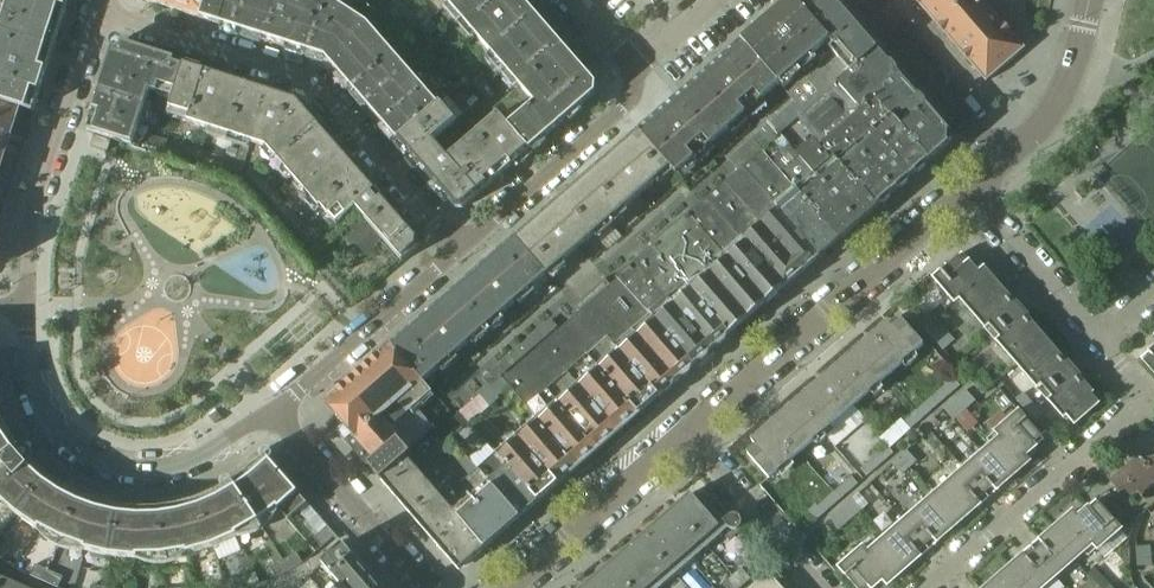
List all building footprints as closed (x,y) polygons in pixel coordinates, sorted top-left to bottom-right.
[(70,0),(9,0),(4,14),(60,32),(70,0)] [(205,0),(144,0),(200,18),(205,0)] [(250,0),(205,0),(200,18),(241,31),(250,0)] [(323,0),(250,0),(241,31),(306,52),(323,0)] [(368,24),(340,5),(324,0),(323,0),(306,52),(325,58),(353,90),(395,54),(368,24)] [(524,0),(456,0),(449,5),(499,63),(544,24),(524,0)] [(835,0),(789,0),(827,43),(839,56),(806,85),(791,98),(793,100),(728,158),(738,170),(803,112),(804,113),(878,50),(835,0)] [(779,84),(827,43),(789,0),(739,44),(777,87),(779,84)] [(984,0),(915,0),(986,82),(1025,48),(984,0)] [(431,21),(421,9),(414,16),(424,27),(431,21)] [(53,53),(60,32),(4,14),(0,26),(0,104),(19,110),(20,109),(33,113),(53,53)] [(438,29),(431,21),(424,27),(431,35),(438,29)] [(596,94),(597,84),(544,24),(499,63),(534,103),(509,125),(530,151),(596,94)] [(138,126),(149,94),(155,96),(155,95),(157,95),(153,109),(167,115),(184,62),(123,43),(114,47),(87,131),(132,146),(138,126)] [(791,98),(806,85),(839,56),(827,43),(779,84),(791,98)] [(726,131),(777,87),(739,44),(689,88),(726,131)] [(872,98),(899,74),(878,50),(804,113),(798,118),(819,143),(836,128),(872,98)] [(438,104),(395,54),(353,90),(398,141),(439,106),(438,104)] [(227,138),(245,82),(184,62),(167,115),(166,118),(227,138)] [(951,134),(899,74),(872,98),(889,118),(928,163),(950,143),(951,134)] [(474,85),(481,78),(479,75),(471,82),(474,85)] [(496,95),(481,78),(474,85),(488,101),(496,95)] [(363,173),(325,130),(299,99),(245,82),(227,138),(240,142),(248,144),(256,147),(264,149),(318,211),(320,210),(363,173)] [(674,175),(726,131),(689,88),(637,133),(667,168),(667,167),(674,175)] [(839,162),(854,148),(872,133),(889,118),(872,98),(836,128),(819,143),(820,144),(822,142),(839,162)] [(449,158),(433,140),(456,120),(440,102),(438,104),(439,106),(398,141),(455,207),(464,208),(495,182),(464,145),(449,158)] [(0,104),(0,170),(19,110),(0,104)] [(530,151),(509,125),(499,114),(464,145),(495,182),(530,151)] [(928,163),(889,118),(872,133),(911,178),(928,163)] [(662,179),(658,175),(667,168),(637,133),(575,187),(606,222),(616,212),(620,216),(631,206),(628,202),(645,187),(648,191),(662,179)] [(911,178),(872,133),(854,148),(893,193),(911,178)] [(111,141),(94,136),(91,147),(108,152),(111,141)] [(155,151),(158,142),(144,137),(141,146),(155,151)] [(163,153),(166,144),(159,141),(156,151),(163,153)] [(233,165),(171,145),(168,153),(238,175),(248,144),(240,142),(233,165)] [(257,172),(264,149),(256,147),(247,174),(297,229),(303,224),(257,172)] [(854,148),(839,162),(836,164),(836,165),(875,209),(893,193),(854,148)] [(793,191),(795,189),(762,151),(743,168),(818,258),(826,251),(838,241),(793,191)] [(875,209),(836,165),(836,164),(831,158),(813,174),(857,225),(875,209)] [(818,258),(743,168),(723,184),(801,273),(818,258)] [(420,238),(363,173),(320,210),(335,226),(336,225),(345,218),(354,210),(366,224),(400,264),(419,248),(420,238)] [(813,174),(795,189),(793,191),(838,241),(857,225),(813,174)] [(801,273),(723,184),(707,198),(783,289),(801,273)] [(602,232),(598,228),(606,222),(575,187),(515,239),(545,274),(554,266),(558,270),(571,259),(567,255),(585,239),(589,244),(602,232)] [(783,289),(707,198),(688,214),(765,304),(783,289)] [(765,304),(688,214),(670,229),(749,319),(765,304)] [(749,319),(670,229),(650,246),(729,336),(749,319)] [(541,285),(537,281),(545,274),(515,239),(454,293),(484,328),(493,320),(497,324),(509,314),(505,310),(524,293),(527,297),(541,285)] [(729,336),(650,246),(634,260),(638,266),(711,351),(729,336)] [(997,283),(984,268),(978,273),(969,261),(966,264),(959,256),(933,278),(954,303),(959,298),(968,308),(997,283)] [(711,351),(638,266),(633,271),(629,266),(616,276),(618,279),(694,366),(711,351)] [(694,366),(618,279),(611,285),(605,278),(594,288),(676,382),(694,366)] [(1022,307),(1014,298),(1011,295),(1009,296),(997,283),(968,308),(985,328),(989,324),(994,331),(1022,307)] [(676,382),(594,288),(574,305),(579,311),(657,398),(676,382)] [(481,339),(477,334),(484,328),(454,293),(392,346),(423,381),(432,373),(435,378),(449,366),(445,362),(463,346),(467,351),(481,339)] [(1048,341),(1043,336),(1031,322),(1033,320),(1022,307),(994,331),(1000,338),(996,341),(1019,367),(1048,341)] [(657,398),(579,311),(562,326),(639,414),(657,398)] [(500,377),(558,327),(551,319),(482,378),(489,385),(479,393),(481,395),(445,426),(452,435),(509,386),(500,377)] [(930,335),(941,326),(935,319),(924,328),(930,335)] [(869,392),(923,345),(901,320),(893,328),(888,322),(842,362),(869,392)] [(639,414),(562,326),(542,344),(619,432),(639,414)] [(937,343),(947,333),(941,326),(930,335),(937,343)] [(943,350),(954,340),(947,333),(937,343),(943,350)] [(1074,368),(1066,359),(1063,354),(1061,356),(1048,341),(1019,367),(1037,388),(1041,384),(1047,391),(1074,368)] [(619,432),(542,344),(521,363),(598,450),(619,432)] [(391,430),(411,413),(433,393),(423,381),(392,346),(325,404),(344,426),(338,431),(382,481),(407,459),(412,454),(391,430)] [(1149,352),(1151,354),(1143,362),(1153,374),(1153,347),(1149,352)] [(822,433),(869,392),(842,362),(795,403),(822,433)] [(598,450),(521,363),(503,379),(532,414),(530,416),(538,424),(537,425),(576,469),(598,450)] [(1098,404),(1090,394),(1092,393),(1083,382),(1085,380),(1074,368),(1047,391),(1052,397),(1048,401),(1063,418),(1066,415),(1074,425),(1098,404)] [(976,387),(987,378),(981,370),(970,380),(976,387)] [(910,429),(959,386),(951,377),(945,383),(947,385),(904,423),(910,429)] [(982,395),(993,385),(987,378),(976,387),(982,395)] [(975,401),(966,390),(958,396),(968,407),(975,401)] [(1033,404),(1023,393),(1016,399),(1025,410),(1033,404)] [(968,407),(958,396),(951,403),(961,413),(968,407)] [(769,479),(822,433),(795,403),(751,441),(756,447),(748,454),(769,479)] [(961,413),(951,403),(944,409),(954,420),(961,413)] [(1042,414),(1033,404),(1025,410),(1035,421),(1042,414)] [(1033,444),(1041,437),(1018,411),(994,432),(999,437),(991,444),(1016,473),(1030,461),(1025,456),(1036,446),(1033,444)] [(217,412),(210,417),(215,424),(222,418),(217,412)] [(81,497),(64,488),(47,477),(33,464),(33,463),(34,453),(30,448),(20,448),(19,448),(8,432),(0,415),(0,500),(17,515),(39,530),(62,542),(86,550),(111,556),(137,559),(163,558),(189,554),(213,547),(237,537),(259,524),(279,509),(288,520),(307,503),(270,461),(272,460),(272,459),(273,458),(273,456),(273,455),(273,454),(273,453),(273,452),(272,451),(271,450),(269,449),(267,449),(265,449),(264,450),(262,451),(261,453),(260,455),(260,456),(261,458),(261,459),(262,460),(248,472),(232,484),(215,494),(197,502),(178,507),(159,510),(139,510),(119,508),(100,504),(81,497)] [(576,469),(537,425),(519,441),(558,485),(576,469)] [(558,485),(519,441),(499,458),(538,502),(558,485)] [(502,533),(446,468),(425,443),(412,454),(407,459),(463,524),(484,549),(502,533)] [(1016,473),(991,444),(964,468),(990,498),(999,490),(998,489),(1016,473)] [(887,447),(861,469),(867,476),(893,453),(887,447)] [(916,461),(907,450),(899,457),(909,468),(916,461)] [(520,518),(477,469),(464,453),(446,468),(502,533),(520,518)] [(538,502),(499,458),(495,453),(477,469),(520,518),(538,502)] [(909,468),(899,457),(892,463),(902,474),(909,468)] [(463,524),(407,459),(382,481),(455,565),(465,566),(484,549),(463,524)] [(801,533),(858,484),(852,477),(852,478),(837,459),(819,474),(834,493),(818,507),(816,505),(809,511),(806,507),(790,520),(801,533)] [(990,498),(964,468),(933,495),(958,523),(978,506),(979,507),(979,506),(990,498)] [(675,575),(722,533),(729,541),(740,530),(739,529),(740,518),(738,516),(737,516),(736,515),(734,515),(733,515),(732,515),(730,516),(729,517),(707,492),(697,501),(691,494),(582,587),(660,587),(675,575)] [(958,523),(933,495),(903,520),(929,550),(939,542),(938,541),(958,523)] [(861,510),(851,499),(844,505),(854,516),(861,510)] [(1121,529),(1098,503),(1091,510),(1088,507),(1077,516),(1072,511),(1059,523),(1084,552),(1092,544),(1097,550),(1121,529)] [(854,516),(844,505),(837,512),(846,523),(854,516)] [(846,523),(837,512),(830,518),(839,529),(846,523)] [(929,550),(903,520),(875,545),(901,574),(919,558),(919,559),(929,550)] [(1084,552),(1059,523),(1041,539),(1040,538),(1030,546),(1056,576),(1084,552)] [(322,547),(335,536),(327,527),(314,538),(322,547)] [(0,541),(0,556),(2,558),(10,549),(0,541)] [(344,545),(343,545),(342,544),(331,554),(332,555),(322,563),(342,587),(343,587),(344,587),(346,586),(348,587),(381,587),(344,545)] [(875,545),(867,552),(863,546),(838,568),(856,587),(867,587),(869,587),(870,587),(873,587),(882,580),(887,585),(901,574),(875,545)] [(1030,546),(1020,555),(1021,556),(1003,572),(1017,587),(1042,587),(1056,576),(1030,546)] [(1151,556),(1150,546),(1136,547),(1136,557),(1151,556)] [(303,563),(297,552),(283,560),(289,570),(303,563)] [(1152,565),(1151,556),(1136,557),(1137,567),(1152,565)] [(289,570),(283,560),(270,568),(276,578),(289,570)] [(44,581),(49,570),(35,564),(30,575),(44,581)] [(750,579),(741,568),(722,584),(726,587),(740,587),(750,579)] [(58,587),(63,576),(49,570),(44,581),(58,587)] [(1003,572),(984,587),(1017,587),(1003,572)] [(769,573),(752,587),(782,587),(769,573)] [(0,575),(0,587),(29,587),(0,575)] [(1095,583),(1100,587),(1109,587),(1111,586),(1102,576),(1095,583)] [(240,577),(225,581),(227,587),(243,587),(240,577)]
